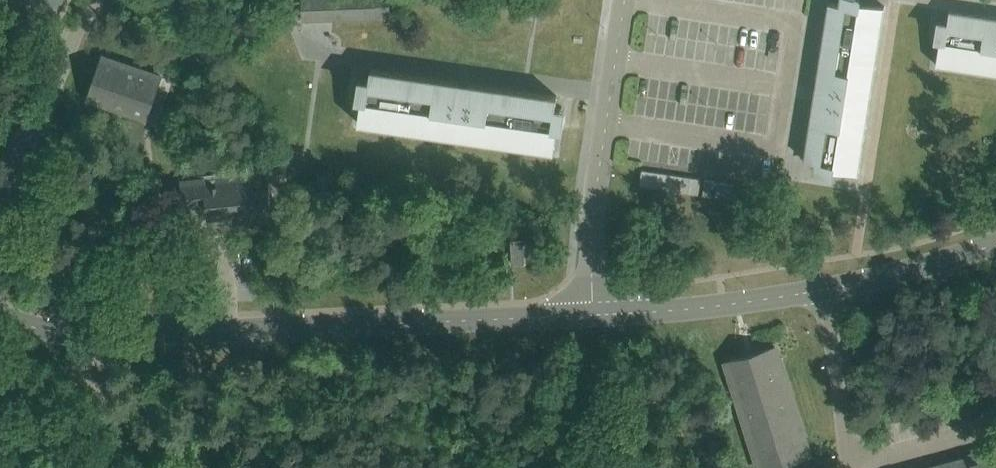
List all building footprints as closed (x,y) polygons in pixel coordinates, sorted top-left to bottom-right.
[(53,18),(60,0),(6,0),(53,18)] [(390,5),(389,0),(303,0),(304,20),(376,17),(376,15),(390,15),(390,5)] [(833,169),(858,173),(884,6),(859,2),(858,7),(840,4),(829,2),(815,90),(818,91),(817,101),(814,100),(813,101),(804,160),(816,162),(834,164),(833,169)] [(945,40),(940,39),(936,64),(995,74),(995,18),(949,10),(945,40)] [(123,114),(145,121),(146,117),(147,118),(152,102),(160,105),(163,94),(156,92),(161,76),(102,57),(88,98),(124,110),(123,114)] [(358,123),(554,151),(558,126),(553,125),(556,107),(557,96),(469,83),(469,86),(458,85),(459,82),(458,82),(371,69),(369,80),(367,98),(362,97),(358,123)] [(640,184),(699,194),(701,178),(642,169),(640,184)] [(208,206),(209,223),(271,217),(268,174),(229,177),(229,173),(206,175),(207,179),(182,181),(184,209),(208,206)] [(703,195),(732,199),(734,184),(715,181),(705,179),(703,195)] [(165,233),(160,218),(152,220),(157,236),(165,233)] [(511,240),(512,264),(524,263),(523,239),(511,240)] [(760,467),(769,467),(809,456),(775,346),(726,361),(760,467)] [(934,467),(995,467),(995,451),(934,467)]
